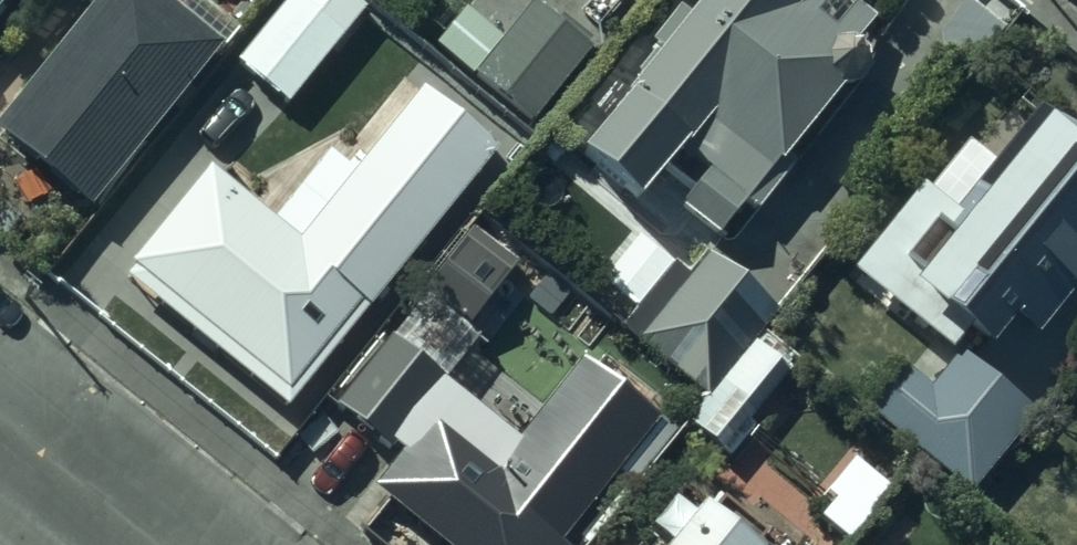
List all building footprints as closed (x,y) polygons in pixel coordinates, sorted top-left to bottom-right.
[(0,123),(0,144),(94,224),(235,59),(165,0),(105,0),(0,123)] [(240,61),(290,102),(343,36),(298,0),(290,0),(240,61)] [(532,0),(530,0),(481,72),(540,117),(594,47),(532,0)] [(585,173),(645,219),(686,168),(756,223),(897,45),(839,0),(816,0),(809,8),(799,0),(722,0),(585,173)] [(122,280),(289,415),(505,150),(428,88),(300,245),(210,172),(122,280)] [(1076,303),(1076,155),(1048,132),(910,311),(991,372),(1017,338),(1038,354),(1076,303)] [(481,219),(426,290),(470,326),(480,313),(488,320),(497,308),(490,302),(528,256),(481,219)] [(678,261),(625,325),(708,397),(687,423),(722,452),(794,365),(759,336),(766,327),(730,297),(746,279),(709,248),(690,272),(678,261)] [(393,334),(335,404),(392,449),(449,377),(393,334)] [(1038,423),(962,367),(937,401),(904,376),(864,429),(972,510),(1038,423)] [(443,426),(384,501),(440,544),(589,544),(673,439),(589,373),(507,476),(443,426)] [(707,516),(684,544),(742,544),(707,516)]
